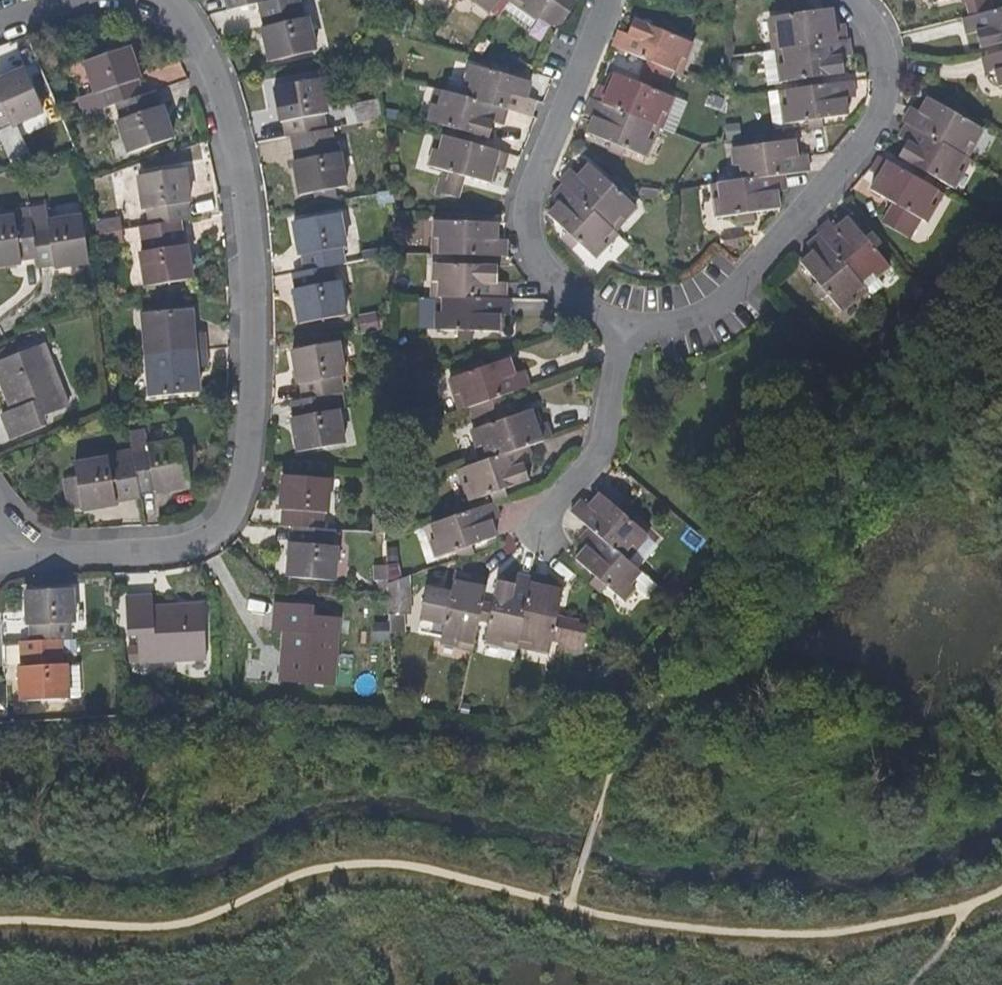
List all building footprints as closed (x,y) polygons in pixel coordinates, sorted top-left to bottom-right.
[(224,2),(228,0),(232,16),(262,8),(263,8),(268,6),(267,0),(224,0),(224,2)] [(309,22),(304,23),(298,0),(293,0),(268,6),(263,8),(262,8),(268,33),(265,34),(274,68),(318,56),(309,22)] [(479,1),(476,5),(490,16),(501,0),(508,6),(509,5),(511,1),(512,0),(478,0),(479,1)] [(511,1),(524,10),(522,14),(528,18),(536,23),(554,0),(512,0),(511,1)] [(576,10),(560,0),(554,0),(536,23),(548,32),(562,27),(576,10)] [(783,0),(776,0),(778,10),(784,9),(783,0)] [(799,0),(783,0),(784,9),(800,7),(799,0)] [(988,0),(987,0),(981,2),(985,18),(992,16),(988,0)] [(524,10),(511,1),(509,5),(522,14),(524,10)] [(985,18),(981,2),(966,5),(971,22),(985,18)] [(528,18),(522,14),(509,5),(508,6),(501,15),(521,28),(528,18)] [(801,14),(800,7),(784,9),(785,17),(801,14)] [(841,41),(839,26),(828,27),(825,10),(801,14),(785,17),(765,19),(767,36),(773,35),(775,51),(780,50),(791,49),(841,41)] [(992,16),(985,18),(971,22),(962,25),(967,41),(976,39),(981,54),(1001,48),(1001,14),(992,16)] [(529,34),(536,23),(528,18),(521,28),(529,34)] [(681,64),(687,48),(670,42),(654,36),(630,27),(624,42),(615,38),(609,54),(626,61),(643,67),(656,73),(664,75),(670,78),(676,63),(681,64)] [(670,42),(673,35),(656,30),(654,36),(670,42)] [(840,75),(837,59),(848,58),(844,41),(841,41),(791,49),(780,50),(782,67),(775,68),(777,85),(798,81),(816,79),(840,75)] [(142,84),(135,64),(131,50),(102,60),(87,64),(97,98),(102,96),(106,111),(119,107),(143,100),(139,86),(142,84)] [(782,67),(780,50),(775,51),(772,52),(775,68),(782,67)] [(970,67),(976,84),(984,82),(989,98),(1001,94),(1001,59),(970,67)] [(675,79),(681,64),(676,63),(670,78),(675,79)] [(504,80),(507,71),(503,70),(491,66),(487,75),(504,80)] [(651,85),(656,73),(643,67),(640,77),(640,81),(651,85)] [(524,103),(529,87),(504,80),(487,75),(469,70),(466,85),(471,87),(466,103),(506,115),(529,122),(535,106),(524,103)] [(19,72),(0,81),(0,127),(5,124),(7,129),(39,114),(19,72)] [(660,88),(664,75),(656,73),(651,85),(654,86),(660,88)] [(817,87),(816,79),(798,81),(799,89),(817,87)] [(663,117),(669,100),(651,94),(654,86),(651,85),(640,81),(637,88),(612,80),(606,94),(595,91),(589,107),(649,128),(652,129),(658,114),(663,117)] [(845,117),(843,100),(852,98),(849,82),(832,84),(817,87),(799,89),(784,92),(786,109),(781,110),(783,126),(801,123),(803,132),(822,129),(821,122),(845,117)] [(327,118),(320,84),(275,93),(282,128),(285,127),(288,143),(294,142),(326,135),(322,119),(327,118)] [(466,103),(471,87),(466,85),(460,102),(466,103)] [(173,143),(162,110),(160,111),(155,96),(152,97),(143,100),(119,107),(123,123),(118,124),(129,157),(173,143)] [(439,108),(444,97),(438,96),(434,108),(439,108)] [(502,132),(506,115),(466,103),(460,102),(444,97),(439,108),(434,108),(428,126),(447,132),(464,137),(488,144),(493,128),(502,132)] [(947,112),(926,100),(917,114),(909,109),(900,124),(903,126),(952,153),(962,159),(964,160),(980,130),(963,120),(947,112)] [(963,120),(967,114),(963,111),(952,105),(947,112),(963,120)] [(644,144),(649,128),(589,107),(588,106),(582,122),(592,126),(586,141),(608,149),(626,155),(646,163),(652,147),(644,144)] [(658,132),(663,117),(658,114),(652,129),(658,132)] [(954,174),(962,159),(952,153),(903,126),(895,140),(903,146),(896,160),(917,172),(933,181),(950,191),(959,177),(954,174)] [(652,147),(658,132),(652,129),(649,128),(644,144),(652,147)] [(462,145),(464,137),(447,132),(444,141),(447,141),(462,145)] [(348,191),(341,157),(336,158),(331,134),(326,135),(294,142),(299,166),(296,167),(303,200),(348,191)] [(771,147),(769,137),(751,139),(753,150),(771,147)] [(441,156),(447,141),(444,141),(441,139),(436,155),(441,156)] [(505,175),(510,158),(462,145),(447,141),(441,156),(436,155),(431,171),(452,177),(467,181),(468,181),(491,189),(496,172),(505,175)] [(809,175),(807,160),(799,160),(795,144),(771,147),(753,150),(732,153),(734,169),(740,168),(742,185),(784,179),(809,175)] [(622,164),(626,155),(608,149),(606,158),(622,164)] [(959,177),(968,162),(964,160),(962,159),(954,174),(959,177)] [(929,209),(937,193),(929,189),(924,186),(913,180),(879,161),(877,164),(870,176),(879,182),(871,195),(894,209),(884,227),(896,235),(905,221),(908,216),(925,226),(934,211),(929,209)] [(635,211),(620,199),(626,191),(625,192),(612,181),(606,186),(588,172),(578,183),(569,176),(558,190),(561,193),(608,232),(619,220),(624,224),(635,211)] [(933,181),(917,172),(913,180),(924,186),(929,189),(933,181)] [(188,208),(183,180),(182,173),(136,180),(142,214),(147,214),(149,229),(154,228),(180,224),(187,223),(185,208),(188,208)] [(465,189),(467,181),(452,177),(450,184),(465,189)] [(778,214),(777,197),(787,196),(784,179),(742,185),(736,185),(720,188),(718,189),(720,205),(714,205),(716,223),(738,221),(739,228),(756,226),(755,217),(778,214)] [(445,198),(450,184),(443,182),(438,196),(445,198)] [(460,202),(465,189),(450,184),(445,198),(460,202)] [(608,232),(561,193),(551,205),(558,213),(548,225),(566,240),(580,252),(596,265),(605,254),(602,249),(613,237),(608,232)] [(934,211),(942,196),(937,193),(929,209),(934,211)] [(31,225),(30,222),(15,224),(14,218),(0,220),(0,269),(23,265),(22,263),(37,260),(32,232),(31,225)] [(506,261),(507,246),(496,245),(497,229),(473,229),(473,219),(454,218),(454,227),(434,227),(433,243),(440,243),(440,259),(450,260),(470,260),(506,261)] [(88,264),(81,219),(46,223),(48,228),(32,232),(37,260),(38,268),(53,266),(53,269),(88,264)] [(344,253),(337,219),(291,229),(298,264),(302,262),(304,277),(330,272),(342,269),(339,255),(344,253)] [(613,237),(624,224),(619,220),(608,232),(613,237)] [(903,240),(912,226),(905,221),(896,235),(903,240)] [(865,241),(849,222),(836,233),(831,226),(816,236),(819,239),(855,281),(861,287),(872,277),(877,282),(890,271),(876,255),(865,241)] [(191,283),(186,249),(183,249),(180,224),(154,228),(149,229),(141,230),(145,255),(139,256),(145,290),(191,283)] [(884,249),(872,235),(865,241),(876,255),(884,249)] [(605,254),(617,240),(613,237),(602,249),(605,254)] [(861,287),(855,281),(819,239),(805,249),(812,258),(800,268),(816,287),(828,300),(841,316),(854,306),(851,301),(864,290),(861,287)] [(580,252),(566,240),(561,247),(573,258),(574,259),(580,252)] [(470,269),(470,260),(450,260),(450,269),(470,269)] [(495,287),(495,270),(470,269),(450,269),(432,268),(432,285),(438,286),(437,302),(442,302),(504,304),(504,287),(495,287)] [(346,321),(339,287),(334,288),(330,272),(304,277),(293,280),(296,296),(292,297),(300,330),(346,321)] [(865,292),(877,282),(872,277),(861,287),(864,290),(865,292)] [(828,300),(816,287),(810,293),(821,306),(828,300)] [(854,306),(868,295),(865,292),(864,290),(851,301),(854,306)] [(497,337),(498,321),(508,321),(508,305),(504,304),(442,302),(441,318),(434,318),(433,335),(455,336),(472,337),(497,337)] [(194,338),(192,314),(143,317),(145,359),(205,355),(204,337),(194,338)] [(373,327),(372,321),(357,325),(358,330),(373,327)] [(360,337),(375,333),(373,327),(358,330),(360,337)] [(471,345),(472,337),(455,336),(454,345),(471,345)] [(47,361),(41,347),(32,351),(37,365),(47,361)] [(341,399),(337,384),(343,382),(336,348),(289,357),(297,392),(300,391),(303,406),(328,401),(341,399)] [(0,363),(0,391),(4,400),(0,402),(0,419),(9,442),(43,429),(40,420),(65,410),(47,361),(37,365),(32,351),(0,363)] [(198,398),(195,373),(207,373),(205,355),(145,359),(148,401),(198,398)] [(421,370),(420,358),(406,359),(407,370),(421,370)] [(468,378),(484,372),(482,363),(466,369),(468,378)] [(499,402),(530,391),(524,376),(514,379),(510,364),(484,372),(468,378),(450,383),(455,399),(460,397),(465,413),(476,410),(484,407),(499,402)] [(465,413),(460,397),(455,399),(460,415),(465,413)] [(343,450),(336,416),(331,417),(328,401),(303,406),(290,408),(294,424),(290,425),(297,459),(343,450)] [(550,443),(545,428),(535,431),(530,416),(505,425),(499,402),(484,407),(488,422),(490,430),(471,436),(476,451),(482,449),(486,465),(526,451),(550,443)] [(488,422),(484,407),(476,410),(480,424),(488,422)] [(183,461),(180,446),(145,452),(146,458),(131,460),(132,465),(135,481),(138,497),(152,495),(153,498),(188,492),(185,477),(183,461)] [(486,465),(482,449),(476,451),(480,467),(486,465)] [(528,486),(523,471),(532,468),(526,451),(486,465),(480,467),(464,473),(468,489),(462,491),(468,507),(487,500),(504,494),(528,486)] [(195,475),(192,459),(183,461),(185,477),(195,475)] [(138,497),(135,481),(132,465),(108,468),(107,463),(73,469),(80,514),(114,509),(114,506),(139,503),(138,497)] [(468,489),(464,473),(457,475),(462,491),(468,489)] [(325,519),(327,484),(281,481),(278,516),(282,516),(281,531),(294,533),(319,534),(320,519),(325,519)] [(507,504),(504,494),(487,500),(490,510),(492,509),(507,504)] [(616,515),(598,499),(587,511),(580,505),(571,515),(569,518),(588,534),(619,561),(629,549),(634,553),(645,540),(630,527),(616,515)] [(635,521),(622,508),(616,515),(630,527),(635,521)] [(493,544),(487,528),(497,525),(492,509),(490,510),(429,531),(434,548),(429,550),(434,564),(451,559),(454,565),(472,559),(470,551),(493,544)] [(383,537),(384,519),(372,519),(371,538),(383,539),(383,537)] [(434,548),(429,531),(423,533),(429,550),(434,548)] [(333,587),(336,553),(331,552),(332,535),(319,534),(294,533),(293,549),(290,550),(287,584),(333,587)] [(619,561),(588,534),(577,546),(584,554),(573,566),(592,583),(586,589),(596,597),(599,600),(606,594),(621,607),(631,595),(627,591),(638,578),(623,565),(619,561)] [(623,565),(634,553),(629,549),(619,561),(623,565)] [(631,595),(643,582),(638,578),(627,591),(631,595)] [(481,608),(487,583),(469,579),(467,589),(451,585),(446,611),(443,625),(439,647),(455,651),(457,643),(473,647),(478,626),(481,608)] [(516,644),(526,595),(529,583),(512,579),(510,590),(494,587),(489,610),(481,608),(478,626),(485,628),(481,647),(497,651),(498,645),(515,648),(516,644)] [(556,621),(562,596),(544,593),(547,582),(530,579),(529,583),(526,595),(516,644),(531,647),(529,654),(547,658),(552,636),(556,621)] [(75,631),(73,596),(25,599),(28,634),(30,633),(31,649),(60,648),(71,647),(70,632),(75,631)] [(417,596),(399,596),(400,621),(417,621),(417,596)] [(136,641),(138,668),(190,666),(190,656),(205,655),(203,612),(153,613),(152,603),(124,604),(126,641),(136,641)] [(436,624),(438,609),(424,606),(421,621),(436,624)] [(443,625),(446,611),(438,609),(436,624),(443,625)] [(272,638),(282,638),(279,688),(323,691),(324,674),(334,674),(335,662),(338,624),(309,622),(310,612),(274,610),(272,638)] [(434,631),(436,624),(421,621),(420,628),(434,631)] [(559,637),(563,623),(556,621),(552,636),(559,637)] [(575,641),(579,626),(563,623),(559,637),(575,641)] [(574,649),(575,641),(559,637),(558,644),(574,649)] [(472,655),(473,647),(457,643),(455,651),(472,655)] [(529,654),(531,647),(516,644),(515,648),(515,650),(529,654)] [(515,650),(515,648),(498,645),(497,651),(514,654),(515,650)] [(68,698),(67,682),(66,663),(61,663),(60,648),(31,649),(21,650),(22,665),(19,666),(21,701),(68,698)] [(205,666),(205,655),(190,656),(190,666),(205,666)] [(348,693),(350,663),(335,662),(334,674),(334,691),(348,693)] [(334,691),(334,674),(324,674),(323,691),(334,691)] [(393,704),(391,683),(383,684),(384,705),(393,704)]
